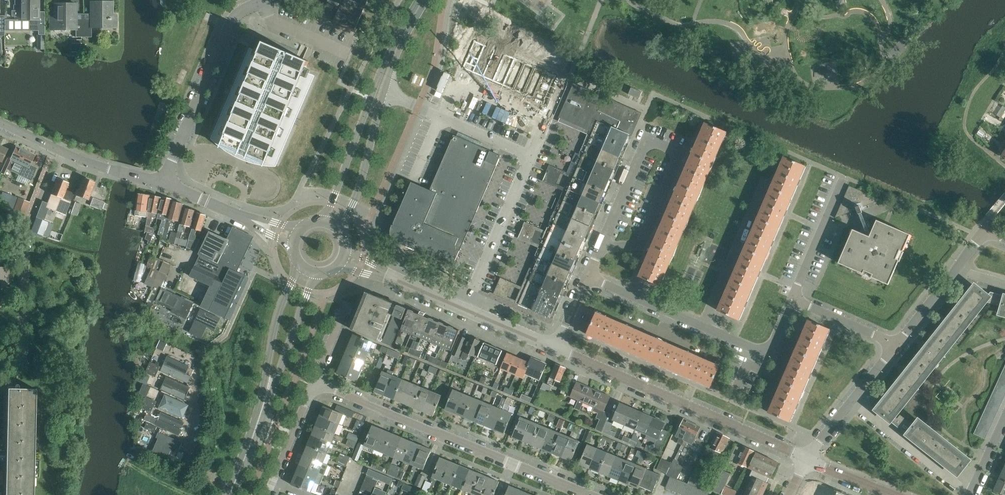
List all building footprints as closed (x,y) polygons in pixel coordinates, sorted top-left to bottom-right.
[(38,20),(38,0),(14,0),(14,10),(15,20),(30,20),(30,30),(38,30),(38,35),(44,35),(44,22),(38,22),(38,20)] [(337,15),(334,22),(355,31),(368,0),(328,0),(324,9),(337,15)] [(85,37),(92,37),(92,28),(116,28),(116,15),(112,15),(112,2),(91,2),(91,20),(85,20),(85,37)] [(50,17),(50,30),(75,30),(75,37),(82,37),(82,20),(76,20),(76,4),(55,4),(55,17),(50,17)] [(474,38),(461,68),(543,104),(556,75),(474,38)] [(74,40),(74,44),(72,44),(72,52),(81,52),(81,40),(74,40)] [(264,42),(260,52),(260,53),(252,49),(214,139),(233,148),(233,149),(254,158),(254,157),(274,165),(313,75),(305,72),(307,67),(309,62),(264,42)] [(559,118),(593,132),(627,147),(642,113),(574,84),(559,118)] [(628,94),(639,99),(642,92),(631,87),(628,94)] [(697,141),(692,154),(713,163),(726,132),(705,123),(699,136),(698,136),(696,141),(697,141)] [(627,147),(593,132),(588,144),(622,159),(627,147)] [(460,251),(477,212),(500,159),(499,159),(501,156),(454,135),(430,191),(412,183),(400,211),(398,211),(393,223),(394,224),(393,225),(392,225),(392,226),(396,227),(395,231),(395,233),(396,237),(398,239),(401,240),(399,244),(400,244),(400,243),(402,244),(401,245),(414,250),(453,266),(460,251)] [(622,159),(588,144),(583,155),(617,170),(622,159)] [(12,167),(17,169),(25,151),(16,147),(11,158),(8,157),(3,167),(10,170),(12,167)] [(25,151),(17,169),(21,171),(19,174),(30,180),(36,168),(29,165),(34,155),(25,151)] [(683,171),(684,172),(679,184),(700,194),(713,163),(692,154),(686,167),(685,166),(683,171)] [(583,155),(578,167),(612,182),(617,170),(583,155)] [(784,157),(770,188),(792,197),(797,184),(798,185),(800,180),(799,180),(805,167),(784,157)] [(543,181),(554,186),(561,171),(550,166),(543,181)] [(578,167),(573,178),(607,193),(612,182),(578,167)] [(76,191),(75,195),(88,200),(94,183),(83,178),(78,191),(76,191)] [(573,178),(568,189),(602,205),(607,193),(573,178)] [(31,229),(31,233),(37,235),(44,218),(48,208),(65,215),(70,202),(73,194),(74,193),(65,190),(68,183),(57,179),(51,194),(47,203),(42,201),(36,217),(31,229)] [(671,202),(665,215),(687,224),(700,194),(679,184),(673,197),(672,197),(670,202),(671,202)] [(835,218),(859,208),(881,200),(849,186),(835,218)] [(770,188),(757,219),(778,228),(784,215),(785,216),(787,211),(786,211),(792,197),(770,188)] [(568,189),(563,201),(597,216),(602,205),(568,189)] [(150,195),(138,193),(136,210),(148,212),(150,195)] [(7,207),(25,214),(29,202),(11,195),(7,207)] [(148,231),(148,232),(154,234),(155,230),(149,229),(151,223),(150,223),(152,217),(156,218),(157,214),(161,198),(151,195),(147,223),(146,230),(148,231)] [(161,225),(158,235),(162,236),(172,200),(163,197),(157,219),(163,220),(161,225)] [(93,198),(90,205),(102,210),(102,209),(106,210),(108,204),(104,203),(105,202),(93,198)] [(162,238),(167,240),(172,220),(179,222),(184,204),(172,201),(162,238)] [(563,201),(558,212),(592,227),(597,216),(563,201)] [(81,204),(75,202),(71,214),(76,216),(81,204)] [(184,207),(177,235),(177,236),(181,238),(183,232),(184,227),(183,227),(183,224),(191,227),(196,210),(193,210),(193,209),(190,208),(189,209),(184,207)] [(558,212),(553,224),(588,239),(592,227),(558,212)] [(187,247),(191,249),(195,250),(200,240),(194,238),(197,230),(202,231),(206,216),(197,213),(187,247)] [(658,233),(652,245),(673,255),(687,224),(665,215),(660,228),(659,228),(657,232),(658,233)] [(757,219),(744,249),(765,258),(771,246),(772,246),(774,241),(773,241),(778,228),(757,219)] [(865,220),(865,221),(860,232),(853,229),(838,263),(888,285),(910,235),(876,220),(870,233),(865,220)] [(519,238),(530,243),(536,228),(525,223),(519,238)] [(553,224),(548,235),(583,250),(588,239),(553,224)] [(200,255),(189,276),(211,287),(204,301),(212,305),(209,311),(226,318),(246,276),(237,272),(241,263),(240,262),(241,261),(241,260),(243,256),(243,255),(246,249),(247,249),(246,249),(248,244),(249,245),(249,244),(249,243),(250,240),(251,240),(251,239),(251,238),(248,236),(247,235),(247,236),(239,232),(239,231),(239,232),(234,230),(235,229),(234,229),(233,231),(232,231),(233,232),(232,232),(232,233),(231,235),(230,236),(231,236),(230,238),(229,238),(229,239),(229,240),(228,239),(228,240),(224,238),(223,237),(223,238),(221,237),(221,236),(220,236),(210,231),(199,254),(200,255)] [(548,235),(543,247),(578,262),(583,250),(548,235)] [(639,276),(660,285),(673,255),(652,245),(647,258),(646,258),(644,263),(645,263),(639,276)] [(543,247),(538,258),(573,273),(578,262),(543,247)] [(744,249),(731,280),(752,289),(758,276),(759,276),(761,272),(760,271),(765,258),(744,249)] [(145,284),(152,287),(151,290),(158,293),(172,264),(157,258),(156,260),(152,268),(145,284)] [(149,258),(147,267),(152,268),(156,260),(149,258)] [(538,258),(533,269),(568,285),(573,273),(538,258)] [(138,263),(134,281),(140,282),(144,264),(138,263)] [(0,307),(0,297),(0,284),(9,284),(9,268),(9,267),(0,267),(0,307)] [(533,269),(528,281),(563,296),(568,285),(533,269)] [(495,294),(506,298),(512,284),(501,279),(495,294)] [(717,310),(739,320),(744,306),(745,307),(747,302),(746,302),(752,289),(731,280),(717,310)] [(563,296),(528,281),(523,292),(558,307),(563,296)] [(975,286),(954,311),(969,322),(985,301),(988,297),(988,296),(975,286)] [(156,301),(172,310),(171,312),(186,319),(194,302),(182,296),(182,298),(162,288),(156,301)] [(558,307),(523,292),(518,304),(553,319),(558,307)] [(357,332),(378,341),(393,303),(372,294),(369,293),(354,331),(357,332)] [(991,293),(988,296),(988,297),(985,301),(1001,306),(1001,307),(1002,307),(1004,297),(991,293)] [(397,305),(396,309),(382,342),(391,346),(407,309),(398,305),(397,305)] [(195,320),(189,332),(202,338),(207,326),(215,330),(221,317),(201,308),(195,320)] [(401,330),(411,334),(419,314),(418,316),(413,314),(414,312),(410,310),(409,309),(400,330),(401,331),(401,330)] [(969,322),(954,311),(935,335),(949,347),(969,322)] [(627,326),(596,312),(587,334),(600,340),(605,342),(618,347),(627,326)] [(411,334),(421,338),(429,318),(428,320),(423,318),(424,316),(420,314),(419,314),(411,334)] [(421,338),(431,342),(439,322),(438,324),(433,322),(434,320),(430,318),(429,318),(421,338)] [(808,320),(802,336),(824,345),(825,343),(824,342),(829,329),(808,320)] [(431,342),(441,346),(449,326),(448,328),(443,326),(444,324),(440,322),(439,322),(431,342)] [(441,346),(451,350),(450,351),(451,351),(460,330),(459,330),(458,332),(453,330),(454,328),(450,326),(449,326),(441,346)] [(658,339),(627,326),(618,347),(631,353),(630,354),(635,356),(636,355),(649,360),(658,339)] [(350,344),(369,352),(372,354),(374,349),(371,347),(373,343),(373,342),(353,334),(354,335),(350,344)] [(949,347),(935,335),(915,360),(929,371),(949,347)] [(452,354),(459,357),(466,339),(459,336),(452,354)] [(802,336),(795,351),(816,360),(822,347),(823,348),(824,345),(802,336)] [(470,337),(464,352),(461,358),(466,360),(469,354),(475,356),(481,342),(480,341),(479,339),(477,338),(475,339),(470,337)] [(688,352),(658,339),(649,360),(661,366),(661,367),(666,369),(666,368),(679,374),(688,352)] [(160,341),(156,348),(157,348),(163,351),(166,344),(167,344),(160,341)] [(487,361),(494,347),(484,343),(478,357),(487,361)] [(350,344),(345,354),(365,362),(369,352),(350,344)] [(487,361),(492,363),(497,365),(503,351),(494,347),(487,361)] [(795,351),(788,366),(810,376),(811,373),(816,360),(795,351)] [(710,387),(719,366),(688,352),(679,374),(692,379),(692,380),(696,382),(697,381),(710,387)] [(507,353),(501,368),(508,372),(515,356),(507,353)] [(345,354),(341,364),(361,372),(365,362),(345,354)] [(402,363),(408,366),(411,358),(405,355),(402,363)] [(375,363),(381,366),(384,358),(379,356),(375,363)] [(515,356),(508,372),(516,375),(522,359),(515,356)] [(190,367),(168,357),(161,371),(190,384),(193,377),(187,374),(190,367)] [(411,358),(408,366),(413,368),(417,360),(411,358)] [(522,359),(516,375),(523,378),(532,358),(531,358),(529,362),(522,359)] [(539,361),(532,358),(523,378),(524,378),(525,374),(532,377),(539,361)] [(929,371),(915,360),(896,385),(910,396),(929,371)] [(547,364),(539,361),(532,377),(540,380),(547,364)] [(151,362),(148,367),(158,371),(160,366),(151,362)] [(361,372),(341,364),(337,373),(337,374),(350,379),(349,382),(356,385),(357,382),(357,381),(361,372)] [(547,383),(552,385),(554,379),(560,382),(566,368),(555,364),(550,377),(547,383)] [(428,371),(436,374),(438,369),(430,366),(428,371)] [(788,366),(782,382),(803,391),(808,378),(809,378),(810,376),(788,366)] [(158,371),(148,367),(146,372),(156,377),(158,372),(158,371)] [(489,372),(484,370),(479,382),(484,384),(489,372)] [(375,391),(384,395),(392,376),(383,372),(383,371),(382,371),(374,391),(375,392),(375,391)] [(366,387),(372,389),(376,378),(371,376),(366,387)] [(384,395),(394,399),(402,380),(392,376),(384,395)] [(191,388),(168,377),(162,389),(186,400),(191,388)] [(394,399),(404,403),(412,384),(402,380),(394,399)] [(577,382),(570,397),(578,400),(575,408),(580,410),(583,402),(589,387),(577,382)] [(782,382),(775,397),(797,407),(798,404),(797,404),(803,391),(782,382)] [(995,388),(1004,392),(1004,386),(997,382),(995,388)] [(541,389),(549,392),(552,386),(543,383),(541,389)] [(404,403),(414,407),(421,388),(412,384),(404,403)] [(910,396),(896,385),(876,410),(890,421),(890,420),(894,416),(910,396)] [(601,418),(604,411),(610,396),(589,387),(583,402),(594,407),(593,411),(598,413),(596,418),(600,419),(595,429),(601,432),(606,421),(601,418)] [(31,468),(33,390),(35,390),(35,389),(10,388),(8,494),(30,494),(31,468)] [(414,407),(423,411),(431,392),(421,388),(414,407)] [(992,393),(1004,398),(1004,396),(1004,392),(995,388),(992,393)] [(445,409),(455,413),(463,394),(453,390),(453,389),(449,399),(445,410),(445,409)] [(431,392),(423,411),(433,415),(433,416),(442,395),(441,395),(441,396),(431,392)] [(992,393),(990,398),(1002,403),(1004,398),(992,393)] [(455,413),(465,417),(473,398),(463,394),(455,413)] [(190,406),(167,395),(161,408),(184,419),(190,406)] [(142,408),(151,412),(154,407),(156,402),(147,397),(144,402),(142,408)] [(797,407),(775,397),(768,412),(790,421),(795,408),(796,409),(797,407)] [(465,417),(475,421),(482,402),(473,398),(465,417)] [(502,410),(505,404),(506,400),(502,398),(500,405),(497,408),(492,406),(484,425),(494,429),(502,410)] [(990,398),(988,403),(999,408),(1002,403),(990,398)] [(475,421),(484,425),(492,406),(482,402),(475,421)] [(613,420),(624,425),(631,408),(620,403),(613,420)] [(988,403),(985,408),(997,413),(999,408),(988,403)] [(343,414),(343,415),(344,414),(324,406),(323,406),(324,406),(320,416),(339,424),(343,414)] [(624,425),(635,429),(643,413),(631,408),(624,425)] [(985,408),(983,413),(995,418),(997,413),(985,408)] [(502,410),(494,429),(504,433),(504,434),(512,414),(512,413),(512,414),(502,410)] [(350,422),(355,424),(358,418),(363,420),(365,415),(354,411),(350,422)] [(635,429),(647,434),(654,418),(643,413),(635,429)] [(983,413),(981,418),(992,423),(995,418),(983,413)] [(894,416),(890,420),(908,434),(915,424),(913,422),(911,424),(900,415),(897,419),(894,416)] [(335,434),(339,424),(320,416),(316,426),(335,434)] [(181,428),(157,417),(155,423),(178,434),(181,428)] [(513,437),(522,440),(530,421),(521,418),(521,417),(520,417),(512,437),(513,437)] [(654,418),(647,434),(658,439),(665,423),(654,418)] [(677,443),(681,445),(692,423),(684,418),(683,419),(680,418),(677,423),(681,425),(678,429),(683,431),(677,443)] [(981,418),(978,423),(990,428),(992,423),(981,418)] [(360,433),(365,423),(357,420),(353,430),(360,433)] [(908,434),(907,434),(932,454),(943,440),(918,420),(915,424),(908,434)] [(522,440),(532,445),(540,425),(530,421),(522,440)] [(602,432),(614,437),(616,433),(610,430),(612,424),(607,421),(602,432)] [(145,428),(154,432),(157,427),(147,422),(145,428)] [(575,424),(569,422),(566,429),(572,431),(575,424)] [(692,423),(681,445),(686,447),(688,442),(692,444),(701,427),(692,423)] [(978,423),(976,428),(988,433),(990,428),(978,423)] [(365,445),(374,449),(382,430),(373,426),(373,425),(372,425),(369,432),(365,430),(359,443),(364,445),(364,446),(365,445)] [(532,445),(542,449),(550,429),(540,425),(532,445)] [(333,438),(335,434),(316,426),(312,436),(331,443),(336,446),(339,440),(333,438)] [(988,433),(976,428),(974,433),(985,439),(988,433)] [(542,449),(552,453),(560,433),(550,429),(542,449)] [(374,449),(384,453),(392,434),(382,430),(374,449)] [(709,448),(707,447),(703,454),(719,461),(730,438),(716,432),(709,448)] [(183,444),(160,433),(157,438),(160,440),(154,452),(162,455),(167,443),(180,449),(183,444)] [(552,453),(561,457),(569,437),(560,433),(552,453)] [(350,439),(357,442),(359,436),(353,434),(350,439)] [(384,453),(394,457),(402,438),(392,434),(384,453)] [(327,453),(331,443),(312,436),(308,445),(327,453)] [(569,437),(561,457),(571,461),(580,441),(579,441),(569,437)] [(394,457),(404,461),(412,442),(402,438),(394,457)] [(348,446),(354,448),(356,443),(350,440),(348,446)] [(943,440),(932,454),(957,474),(968,460),(943,440)] [(645,449),(656,455),(661,444),(656,441),(653,448),(646,445),(645,449)] [(404,461),(414,465),(422,446),(412,442),(404,461)] [(353,459),(352,459),(358,461),(364,445),(359,443),(353,459)] [(580,464),(589,468),(597,449),(588,445),(588,444),(587,444),(579,464),(580,465),(580,464)] [(323,463),(327,453),(308,445),(304,455),(323,463)] [(422,446),(414,465),(423,469),(432,449),(431,449),(431,450),(422,446)] [(737,462),(748,467),(755,452),(744,447),(737,462)] [(589,468),(599,472),(607,453),(597,449),(589,468)] [(768,483),(766,483),(769,477),(771,478),(778,463),(756,452),(749,468),(752,470),(750,475),(752,477),(744,494),(763,494),(768,483)] [(341,453),(339,458),(348,462),(350,457),(341,453)] [(599,472),(609,476),(617,457),(607,453),(599,472)] [(319,473),(323,463),(304,455),(300,465),(319,473)] [(432,477),(442,481),(450,462),(440,458),(440,457),(432,477),(432,478),(432,477)] [(609,476),(619,480),(627,461),(617,457),(609,476)] [(348,462),(339,458),(337,463),(346,466),(348,462)] [(676,479),(677,479),(683,467),(676,464),(678,461),(674,459),(666,475),(670,477),(676,479)] [(619,480),(629,484),(636,465),(627,461),(619,480)] [(442,481),(452,485),(459,466),(450,462),(442,481)] [(296,474),(315,482),(319,473),(300,465),(296,474)] [(638,489),(639,486),(646,469),(647,468),(646,468),(646,469),(636,465),(629,484),(638,488),(638,489)] [(452,485),(461,489),(469,470),(459,466),(452,485)] [(369,469),(367,475),(378,479),(380,473),(369,469)] [(387,473),(397,477),(399,473),(389,469),(387,473)] [(646,469),(639,486),(652,491),(652,492),(653,492),(660,474),(646,469)] [(461,489),(471,493),(479,474),(469,470),(461,489)] [(713,491),(720,493),(721,494),(723,494),(735,494),(736,494),(732,492),(731,494),(726,493),(728,490),(724,488),(725,486),(730,473),(722,470),(713,491)] [(698,488),(703,490),(704,491),(708,480),(692,473),(687,484),(692,486),(698,488)] [(315,482),(296,474),(292,484),(291,484),(311,493),(311,492),(315,482)] [(419,474),(415,485),(421,487),(425,477),(419,474)] [(476,494),(482,494),(489,478),(479,474),(471,493),(476,494)] [(367,475),(365,480),(376,485),(378,479),(367,475)] [(666,488),(672,490),(676,479),(670,477),(666,488)] [(482,494),(494,494),(499,482),(499,481),(499,482),(489,478),(482,494)] [(672,490),(677,492),(682,481),(677,479),(676,479),(672,490)] [(805,494),(834,494),(831,493),(833,489),(812,479),(811,480),(805,494)] [(999,479),(994,490),(1004,494),(1004,482),(999,479)] [(365,480),(362,486),(373,490),(376,485),(365,480)] [(426,481),(422,490),(427,493),(431,483),(426,481)] [(677,492),(682,494),(687,484),(682,481),(677,492)] [(683,494),(689,494),(692,486),(687,484),(682,494),(683,494)] [(360,491),(369,494),(371,494),(373,490),(362,486),(360,491)] [(519,490),(509,486),(510,486),(509,486),(505,494),(517,494),(519,490)] [(698,488),(692,486),(689,494),(695,494),(698,488)]
